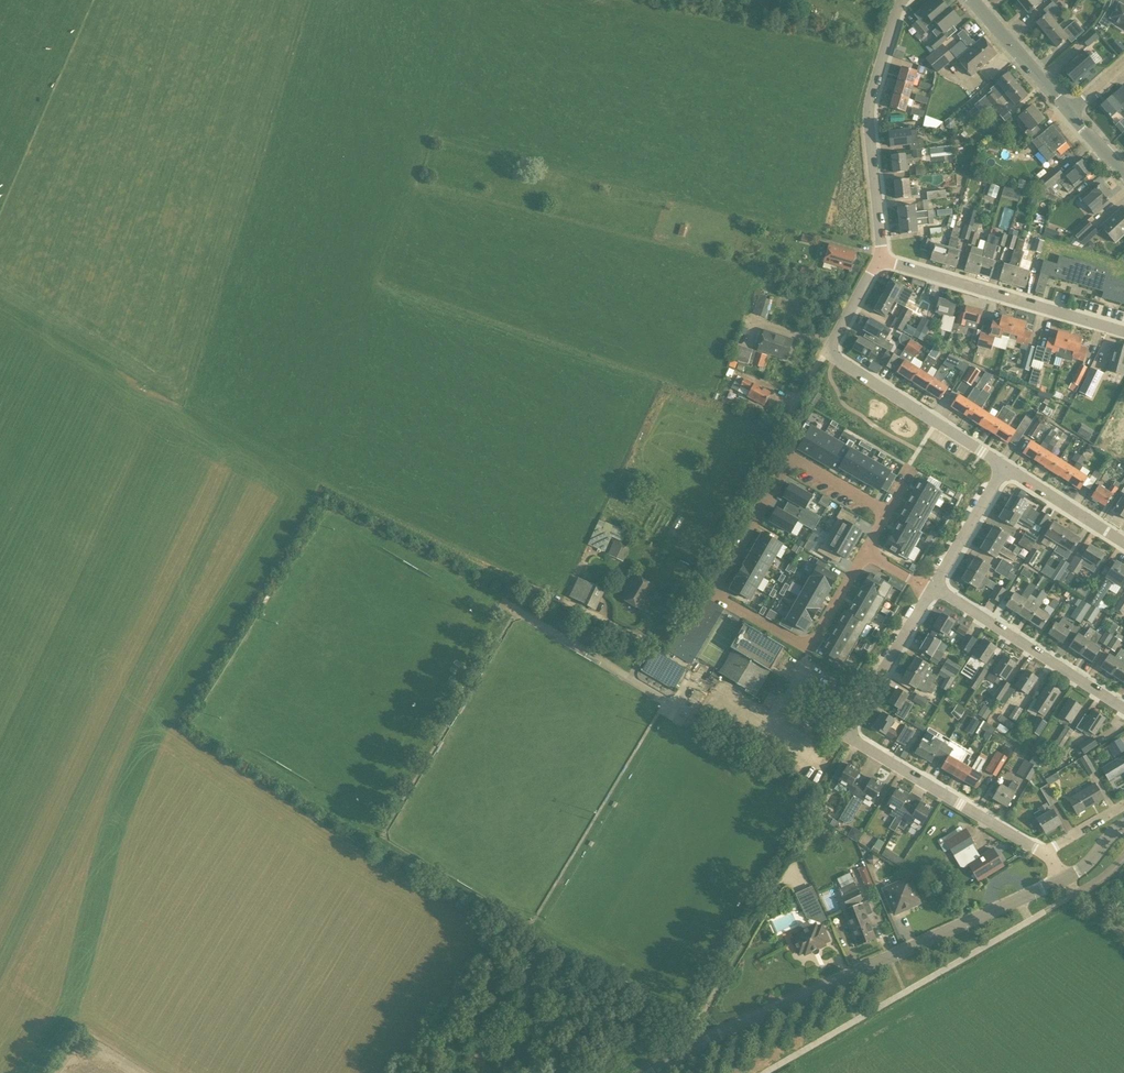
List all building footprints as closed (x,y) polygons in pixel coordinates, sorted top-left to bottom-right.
[(931,21),(933,20),(947,9),(939,0),(933,0),(922,10),(927,17),(921,21),(919,19),(911,25),(917,33),(914,36),(918,40),(929,30),(926,27),(932,22),(931,21)] [(1035,0),(1018,0),(1017,1),(1028,13),(1038,4),(1035,0)] [(1052,3),(1043,10),(1047,14),(1036,23),(1046,35),(1057,25),(1054,21),(1062,14),(1055,5),(1058,0),(1050,0),(1052,3)] [(1105,14),(1114,20),(1112,23),(1115,25),(1115,27),(1122,31),(1123,31),(1123,0),(1112,0),(1111,4),(1105,14)] [(957,30),(952,25),(958,19),(949,7),(947,9),(933,20),(943,32),(929,43),(934,51),(942,44),(948,40),(947,39),(957,30)] [(1062,31),(1057,25),(1046,35),(1057,47),(1067,38),(1071,43),(1080,35),(1077,31),(1078,30),(1076,28),(1079,26),(1075,21),(1062,31)] [(969,49),(973,54),(975,53),(985,64),(997,54),(982,38),(975,44),(963,30),(957,35),(969,49)] [(1081,40),(1087,47),(1088,48),(1099,38),(1092,30),(1081,40)] [(934,51),(925,58),(936,72),(937,71),(953,58),(942,44),(934,51)] [(895,55),(904,58),(906,51),(897,48),(895,55)] [(971,76),(985,64),(975,53),(973,54),(969,49),(957,59),(971,76)] [(1075,83),(1096,64),(1083,50),(1062,69),(1075,83)] [(901,67),(897,81),(913,85),(917,72),(901,67)] [(982,114),(991,106),(1017,84),(1008,73),(996,83),(997,84),(990,89),(991,91),(974,105),(982,114)] [(897,81),(893,94),(909,98),(913,85),(897,81)] [(920,81),(918,87),(930,91),(932,85),(920,81)] [(1026,95),(1017,84),(991,106),(997,112),(1004,106),(1003,105),(1010,99),(1015,105),(1026,95)] [(1123,87),(1101,106),(1110,117),(1121,108),(1123,111),(1123,88),(1123,87)] [(905,112),(909,98),(893,94),(889,107),(905,112)] [(927,104),(929,98),(916,94),(914,100),(927,104)] [(1023,133),(1031,143),(1044,132),(1037,124),(1043,119),(1032,106),(1018,117),(1028,129),(1023,133)] [(919,116),(923,117),(925,111),(912,108),(910,114),(919,116)] [(1122,134),(1123,131),(1123,120),(1123,119),(1115,126),(1122,134)] [(1051,126),(1044,132),(1031,143),(1037,150),(1044,144),(1052,153),(1065,142),(1051,126)] [(890,146),(910,144),(911,150),(912,149),(924,148),(923,138),(916,139),(915,131),(909,131),(909,130),(889,132),(890,146)] [(954,146),(931,147),(931,157),(954,156),(954,146)] [(905,164),(912,163),(911,155),(905,155),(904,154),(892,156),(894,172),(906,171),(905,164)] [(1082,182),(1092,173),(1081,160),(1071,168),(1070,167),(1061,175),(1055,168),(1038,183),(1044,190),(1045,189),(1048,193),(1053,189),(1055,192),(1068,181),(1074,188),(1082,181),(1082,182)] [(908,179),(895,181),(897,198),(911,197),(911,196),(918,196),(917,187),(909,188),(908,179)] [(987,195),(996,198),(1000,187),(991,184),(987,195)] [(1103,205),(1112,197),(1106,190),(1107,189),(1104,184),(1103,185),(1101,184),(1092,192),(1095,196),(1093,198),(1094,200),(1088,206),(1095,214),(1104,206),(1103,205)] [(1003,196),(1020,201),(1023,190),(1006,185),(1003,196)] [(933,199),(935,199),(946,198),(946,190),(926,192),(927,200),(933,199)] [(898,207),(899,221),(933,217),(933,211),(934,211),(933,199),(927,200),(923,200),(925,211),(915,212),(914,205),(898,207)] [(1123,234),(1123,211),(1122,208),(1100,227),(1115,243),(1123,234)] [(967,224),(973,225),(976,210),(970,209),(967,224)] [(917,232),(917,226),(934,224),(933,217),(899,221),(901,234),(917,232)] [(1072,233),(1078,239),(1092,226),(1087,220),(1072,233)] [(965,225),(961,238),(968,241),(971,232),(972,227),(965,225)] [(954,226),(953,228),(950,240),(948,248),(943,264),(956,268),(961,251),(954,250),(959,233),(961,228),(954,226)] [(1098,233),(1092,226),(1078,239),(1072,245),(1082,248),(1098,233)] [(931,236),(942,234),(941,228),(930,230),(931,236)] [(1046,234),(1058,239),(1061,233),(1048,228),(1046,234)] [(997,245),(1004,247),(1009,232),(1002,230),(997,245)] [(971,232),(968,241),(967,244),(975,246),(978,234),(971,232)] [(1010,235),(1006,248),(1013,250),(1017,237),(1010,235)] [(988,242),(985,250),(982,258),(977,274),(990,278),(995,262),(989,260),(991,252),(994,243),(993,243),(995,238),(989,236),(988,242)] [(922,250),(928,252),(931,240),(924,237),(920,249),(922,250)] [(1036,239),(1032,251),(1040,253),(1044,241),(1036,239)] [(930,260),(943,264),(948,248),(935,244),(930,260)] [(998,280),(1011,284),(1023,245),(1017,244),(1015,250),(1012,258),(1010,266),(1003,264),(998,280)] [(851,270),(856,252),(830,245),(826,256),(825,262),(851,270)] [(1029,247),(1023,245),(1011,284),(1025,288),(1030,272),(1023,270),(1027,259),(1026,259),(1028,253),(1027,253),(1029,247)] [(964,270),(977,274),(982,258),(969,254),(964,270)] [(1103,291),(1102,298),(1123,304),(1123,282),(1108,278),(1110,271),(1096,267),(1097,266),(1074,259),(1074,260),(1060,256),(1057,265),(1044,261),(1035,292),(1043,294),(1048,275),(1078,284),(1103,291)] [(891,279),(883,295),(897,303),(903,293),(900,291),(903,285),(891,279)] [(758,296),(753,313),(765,317),(770,300),(765,298),(767,293),(761,292),(759,296),(758,296)] [(892,313),(897,303),(883,295),(874,311),(886,317),(889,311),(892,313)] [(955,318),(952,317),(956,303),(940,299),(936,312),(945,315),(941,330),(951,332),(955,318)] [(978,324),(982,311),(967,306),(965,313),(961,312),(958,324),(954,323),(952,329),(958,331),(959,325),(965,326),(967,321),(978,324)] [(902,331),(913,311),(905,307),(898,319),(896,317),(892,325),(902,331)] [(992,351),(995,337),(1008,340),(1014,319),(1002,316),(1000,324),(993,322),(990,333),(981,330),(977,343),(976,346),(978,347),(992,351)] [(926,336),(933,322),(923,317),(916,330),(926,336)] [(870,318),(864,330),(867,332),(878,338),(879,337),(881,333),(888,336),(891,330),(885,327),(885,326),(870,318)] [(1016,343),(1021,344),(1020,349),(1026,351),(1021,369),(1029,371),(1036,348),(1028,346),(1032,333),(1025,331),(1027,323),(1014,319),(1008,340),(1006,348),(1009,348),(1015,346),(1016,343)] [(970,341),(977,343),(981,330),(974,328),(970,341)] [(758,350),(787,359),(793,340),(765,330),(758,350)] [(1042,362),(1048,363),(1050,352),(1056,354),(1056,357),(1063,359),(1070,335),(1058,332),(1056,340),(1049,338),(1042,362)] [(896,345),(901,340),(893,333),(888,339),(896,345)] [(1082,339),(1070,335),(1063,359),(1072,362),(1073,359),(1084,362),(1087,349),(1080,347),(1082,339)] [(866,355),(869,356),(870,356),(875,359),(879,353),(879,352),(882,347),(876,344),(875,346),(860,337),(854,348),(861,352),(861,353),(861,354),(862,355),(863,356),(864,356),(865,355),(866,355)] [(875,343),(876,344),(882,347),(890,352),(894,345),(885,341),(879,337),(878,338),(875,343)] [(899,359),(904,362),(898,372),(903,375),(902,376),(911,381),(919,369),(910,364),(918,352),(921,346),(911,339),(899,359)] [(750,364),(756,350),(744,345),(738,360),(750,364)] [(1123,375),(1123,374),(1123,347),(1116,345),(1108,370),(1123,375)] [(917,385),(926,390),(933,378),(927,374),(931,368),(928,366),(932,361),(933,362),(942,349),(935,346),(920,369),(919,369),(911,381),(912,382),(912,381),(917,384),(917,385)] [(898,357),(888,351),(884,358),(886,359),(883,363),(891,368),(898,357)] [(763,367),(767,355),(757,352),(753,364),(763,367)] [(946,361),(942,367),(942,366),(934,378),(933,378),(926,390),(926,391),(927,390),(931,393),(931,394),(940,399),(948,388),(939,382),(946,370),(951,364),(946,361)] [(1068,389),(1075,393),(1088,368),(1080,364),(1068,389)] [(972,366),(962,380),(971,386),(980,372),(972,366)] [(1037,386),(1041,370),(1033,368),(1029,383),(1037,386)] [(1091,368),(1079,392),(1091,398),(1102,374),(1091,368)] [(765,405),(771,392),(754,383),(754,384),(744,379),(743,381),(737,377),(732,388),(739,391),(742,386),(751,390),(748,396),(765,405)] [(959,411),(966,416),(981,392),(976,389),(969,401),(959,395),(951,407),(959,412),(959,411)] [(815,405),(822,395),(815,390),(809,401),(815,405)] [(1037,397),(1045,399),(1050,401),(1052,395),(1039,391),(1037,397)] [(986,396),(981,392),(966,416),(973,420),(973,421),(979,425),(987,413),(979,407),(986,396)] [(1001,422),(994,434),(1001,438),(1001,439),(1008,444),(1016,432),(1008,426),(1012,420),(1016,414),(1009,410),(1005,417),(1001,422)] [(1001,422),(987,413),(979,425),(987,430),(987,429),(994,434),(1001,422)] [(1039,418),(1028,435),(1034,439),(1045,422),(1039,418)] [(812,456),(824,434),(805,423),(799,433),(805,436),(798,448),(812,456)] [(1022,423),(1018,430),(1024,434),(1028,428),(1022,423)] [(1083,424),(1078,433),(1090,439),(1095,431),(1083,424)] [(824,434),(812,456),(825,463),(837,442),(824,434)] [(1031,457),(1038,462),(1053,438),(1048,436),(1040,447),(1031,441),(1023,453),(1031,458),(1031,457)] [(1057,442),(1053,438),(1038,462),(1045,467),(1052,472),(1060,459),(1051,453),(1057,442)] [(837,442),(825,463),(838,471),(840,468),(851,449),(854,443),(848,439),(844,446),(837,442)] [(840,468),(850,473),(860,455),(851,449),(840,468)] [(1071,460),(1077,463),(1081,456),(1075,453),(1071,460)] [(870,461),(860,455),(850,473),(860,479),(870,461)] [(1077,463),(1073,468),(1066,480),(1073,485),(1080,490),(1088,478),(1079,472),(1086,460),(1081,456),(1077,463)] [(1073,468),(1060,459),(1052,472),(1059,477),(1060,476),(1066,480),(1073,468)] [(869,484),(880,466),(870,461),(860,479),(869,484)] [(879,490),(885,480),(891,484),(896,476),(880,466),(869,484),(879,490)] [(914,493),(935,506),(943,492),(921,480),(914,493)] [(1113,485),(1112,485),(1108,492),(1099,486),(1092,497),(1106,506),(1113,495),(1114,495),(1118,489),(1121,484),(1115,481),(1113,485)] [(786,506),(817,524),(821,517),(805,508),(812,496),(805,492),(805,491),(798,487),(798,488),(791,484),(784,497),(789,500),(786,506)] [(1120,494),(1123,497),(1114,511),(1123,518),(1123,488),(1120,494)] [(1022,491),(1017,498),(1022,501),(1027,494),(1022,491)] [(906,506),(927,519),(935,506),(914,493),(906,506)] [(1032,507),(1027,504),(1013,496),(1006,507),(1034,523),(1037,518),(1030,514),(1033,509),(1032,507)] [(817,524),(786,506),(782,512),(777,509),(769,521),(776,525),(776,526),(783,530),(783,529),(791,533),(797,522),(813,531),(817,524)] [(900,521),(919,532),(927,519),(906,506),(898,520),(900,521)] [(1013,527),(1017,521),(1030,529),(1034,523),(1006,507),(999,519),(1013,527)] [(835,534),(854,545),(862,532),(849,524),(853,518),(841,510),(836,518),(842,521),(835,534)] [(1041,512),(1037,518),(1034,523),(1043,529),(1050,517),(1041,512)] [(609,530),(603,528),(605,522),(600,520),(590,544),(606,551),(612,536),(607,534),(609,530)] [(919,532),(900,521),(893,535),(914,547),(922,534),(919,532)] [(1058,545),(1067,531),(1054,523),(1045,536),(1046,536),(1042,543),(1048,547),(1051,541),(1058,545)] [(995,526),(988,538),(1002,546),(1009,535),(995,526)] [(1026,531),(1022,538),(1034,545),(1038,538),(1026,531)] [(1055,550),(1061,554),(1061,555),(1067,559),(1071,552),(1072,552),(1080,539),(1067,531),(1058,545),(1055,550)] [(781,544),(762,533),(756,545),(775,555),(781,544)] [(854,545),(835,534),(828,547),(821,544),(817,551),(830,558),(834,552),(846,559),(854,545)] [(914,547),(893,535),(885,548),(907,560),(914,547)] [(1013,561),(1017,555),(1002,546),(988,538),(981,550),(995,558),(999,552),(1013,561)] [(1018,544),(1031,552),(1033,548),(1032,548),(1034,545),(1022,538),(1018,544)] [(608,555),(623,562),(629,549),(621,545),(614,542),(608,555)] [(806,544),(803,549),(809,552),(812,547),(806,544)] [(775,555),(756,545),(750,556),(752,557),(769,566),(774,557),(775,555)] [(1098,568),(1097,566),(1105,555),(1090,546),(1083,557),(1077,553),(1066,572),(1068,574),(1070,570),(1077,574),(1082,566),(1087,569),(1088,567),(1096,572),(1098,568)] [(1031,552),(1027,558),(1025,561),(1025,562),(1032,566),(1041,553),(1033,548),(1031,552)] [(750,556),(749,557),(743,566),(762,577),(769,566),(752,557),(750,556)] [(976,557),(969,568),(984,577),(991,566),(976,557)] [(1002,559),(998,565),(1010,572),(1014,566),(1002,559)] [(1050,578),(1057,583),(1069,564),(1062,559),(1050,578)] [(827,565),(818,560),(809,575),(830,587),(837,576),(824,569),(827,565)] [(1084,600),(1092,605),(1097,608),(1103,598),(1108,590),(1109,588),(1113,582),(1120,587),(1123,581),(1123,567),(1116,562),(1111,570),(1106,578),(1101,574),(1097,580),(1084,600)] [(1016,576),(1010,572),(998,565),(995,571),(1012,582),(1016,576)] [(762,577),(743,566),(737,577),(756,588),(762,577)] [(1032,578),(1035,572),(1026,567),(1022,574),(1032,578)] [(962,580),(977,589),(979,590),(983,589),(985,585),(994,590),(990,597),(1000,603),(1007,591),(984,577),(969,568),(962,580)] [(885,599),(892,586),(901,592),(905,586),(890,578),(888,583),(871,573),(863,586),(885,599)] [(641,609),(654,587),(635,575),(622,597),(641,609)] [(809,576),(811,577),(805,588),(824,598),(830,587),(809,575),(809,576)] [(735,591),(749,600),(756,588),(737,577),(730,589),(735,591)] [(578,602),(596,610),(603,595),(606,589),(587,581),(578,602)] [(1031,595),(1036,587),(1030,583),(1025,592),(1030,595),(1030,594),(1031,595)] [(885,599),(863,586),(855,600),(877,612),(885,599)] [(824,598),(805,588),(799,598),(818,609),(824,598)] [(1042,591),(1032,605),(1027,601),(1018,614),(1029,622),(1038,609),(1047,595),(1042,591)] [(1006,607),(1018,614),(1027,601),(1015,594),(1006,607)] [(1114,611),(1123,616),(1123,614),(1123,595),(1114,611)] [(660,658),(652,653),(642,669),(642,670),(670,687),(677,675),(681,677),(686,669),(682,666),(684,662),(689,664),(708,631),(722,608),(702,596),(670,647),(673,650),(671,653),(667,651),(664,656),(662,655),(660,658)] [(818,609),(799,598),(793,609),(811,620),(818,609)] [(1043,612),(1038,609),(1029,622),(1041,630),(1060,602),(1053,598),(1048,605),(1047,605),(1043,612)] [(1083,618),(1092,605),(1084,600),(1082,599),(1071,617),(1080,623),(1083,618)] [(848,612),(846,611),(845,612),(870,625),(877,612),(855,600),(848,612)] [(1092,623),(1100,610),(1097,608),(1092,605),(1083,618),(1092,623)] [(767,618),(776,621),(778,612),(770,609),(767,618)] [(793,609),(786,621),(782,618),(779,625),(790,632),(794,625),(805,631),(811,620),(793,609)] [(870,625),(845,612),(838,625),(860,637),(867,625),(869,626),(870,625)] [(965,636),(969,630),(943,614),(934,628),(947,635),(951,628),(965,636)] [(1062,643),(1069,632),(1074,625),(1063,618),(1058,625),(1056,624),(1049,634),(1062,643)] [(745,691),(755,697),(770,671),(783,649),(745,624),(730,647),(733,649),(719,672),(736,683),(740,686),(740,685),(746,689),(745,691)] [(860,637),(838,625),(830,638),(852,651),(860,637)] [(1070,648),(1080,655),(1096,632),(1090,628),(1083,638),(1078,635),(1070,648)] [(1106,646),(1113,636),(1106,631),(1099,642),(1106,646)] [(1100,649),(1095,645),(1102,635),(1096,632),(1080,655),(1091,663),(1100,649)] [(921,650),(932,656),(939,661),(944,654),(936,649),(941,642),(930,635),(921,650)] [(1107,647),(1114,651),(1121,641),(1114,636),(1107,647)] [(822,652),(844,664),(852,651),(830,638),(822,652)] [(967,652),(973,642),(967,638),(961,648),(967,652)] [(983,668),(986,664),(996,648),(984,640),(980,645),(976,643),(969,653),(972,655),(961,673),(972,680),(968,686),(975,691),(988,671),(983,668)] [(1112,675),(1123,658),(1123,650),(1121,648),(1114,658),(1110,655),(1101,668),(1112,675)] [(1003,656),(994,671),(992,670),(987,678),(988,680),(992,683),(995,683),(999,686),(993,697),(999,701),(1006,691),(1010,685),(1005,681),(1016,664),(1014,663),(1015,662),(1014,661),(1011,658),(1010,659),(1009,660),(1003,656)] [(932,673),(927,670),(930,665),(916,657),(909,669),(933,683),(936,677),(931,674),(932,673)] [(1123,682),(1123,658),(1112,675),(1123,683),(1123,682)] [(952,682),(956,676),(942,668),(939,674),(952,682)] [(937,686),(933,683),(909,669),(903,680),(916,688),(926,694),(927,691),(932,694),(937,686)] [(1028,694),(1038,678),(1026,670),(1016,686),(1028,694)] [(1044,717),(1050,708),(1060,692),(1048,684),(1038,700),(1032,709),(1044,717)] [(897,689),(889,702),(898,708),(895,715),(904,720),(913,705),(905,700),(908,695),(897,689)] [(917,694),(914,700),(925,707),(928,701),(917,694)] [(1072,722),(1082,706),(1070,698),(1060,714),(1072,722)] [(951,713),(958,720),(965,709),(957,704),(951,713)] [(979,715),(988,719),(994,709),(985,704),(979,715)] [(1017,705),(1009,718),(1015,722),(1023,709),(1017,705)] [(1096,734),(1106,718),(1093,710),(1083,726),(1096,734)] [(904,745),(913,731),(902,724),(897,732),(890,728),(895,720),(883,713),(874,728),(904,745)] [(1001,721),(1013,729),(1016,724),(1004,716),(1001,721)] [(1039,736),(1047,723),(1038,717),(1029,731),(1039,736)] [(985,722),(981,728),(991,735),(995,728),(985,722)] [(1059,752),(1073,730),(1066,726),(1052,747),(1059,752)] [(952,740),(943,735),(938,732),(935,736),(928,732),(916,752),(932,762),(936,754),(941,758),(952,740)] [(1084,754),(1098,745),(1092,737),(1079,746),(1084,754)] [(1123,751),(1123,744),(1120,738),(1107,746),(1114,757),(1123,751)] [(968,750),(962,746),(952,740),(941,758),(946,761),(942,768),(944,769),(954,775),(968,751),(968,750)] [(973,754),(968,751),(954,775),(965,781),(972,769),(968,766),(971,761),(970,759),(973,754)] [(1079,758),(1089,775),(1096,772),(1086,754),(1079,758)] [(980,755),(972,769),(965,781),(976,788),(984,776),(979,773),(987,759),(980,755)] [(1016,773),(1029,781),(1043,760),(1034,755),(1030,762),(1025,759),(1016,773)] [(1103,769),(1110,780),(1123,771),(1123,756),(1103,769)] [(992,758),(985,770),(996,777),(1003,765),(992,758)] [(848,793),(853,796),(862,782),(856,778),(860,771),(849,764),(839,781),(851,788),(848,793)] [(1061,778),(1058,772),(1049,776),(1047,770),(1043,772),(1048,784),(1061,778)] [(851,821),(866,797),(874,801),(883,785),(871,778),(867,785),(862,782),(853,796),(839,819),(845,823),(847,823),(849,823),(851,821)] [(1014,792),(1019,785),(1013,781),(1008,789),(1002,785),(994,798),(1008,807),(1016,793),(1014,792)] [(1040,789),(1050,806),(1058,802),(1048,784),(1040,789)] [(1077,813),(1104,798),(1096,784),(1069,799),(1077,813)] [(898,826),(910,806),(905,803),(909,795),(897,788),(887,804),(893,808),(889,814),(895,818),(889,828),(894,831),(898,826)] [(907,824),(918,831),(932,809),(921,802),(916,810),(910,806),(898,826),(903,829),(907,824)] [(1045,832),(1061,823),(1053,809),(1051,811),(1046,803),(1039,807),(1044,815),(1037,819),(1045,832)] [(853,827),(849,837),(859,840),(863,831),(853,827)] [(965,868),(970,865),(978,878),(994,869),(995,871),(1003,866),(993,849),(980,857),(973,846),(976,845),(966,829),(946,841),(956,857),(961,867),(965,868)] [(881,851),(885,842),(878,840),(875,849),(881,851)] [(888,848),(885,852),(902,864),(905,859),(888,848)] [(865,866),(858,869),(866,888),(873,886),(865,866)] [(837,879),(841,888),(838,889),(847,907),(863,899),(854,881),(850,873),(837,879)] [(918,905),(920,900),(918,896),(916,895),(911,883),(906,885),(904,880),(883,889),(895,914),(912,906),(914,907),(918,905)] [(804,905),(812,920),(824,914),(817,899),(804,905)] [(876,938),(867,915),(872,913),(867,900),(843,910),(847,918),(857,945),(876,938)] [(816,925),(811,927),(810,925),(807,923),(805,922),(801,924),(799,926),(799,930),(800,932),(796,934),(797,937),(792,939),(799,954),(804,952),(805,954),(825,945),(824,943),(829,941),(822,925),(817,928),(816,925)]
